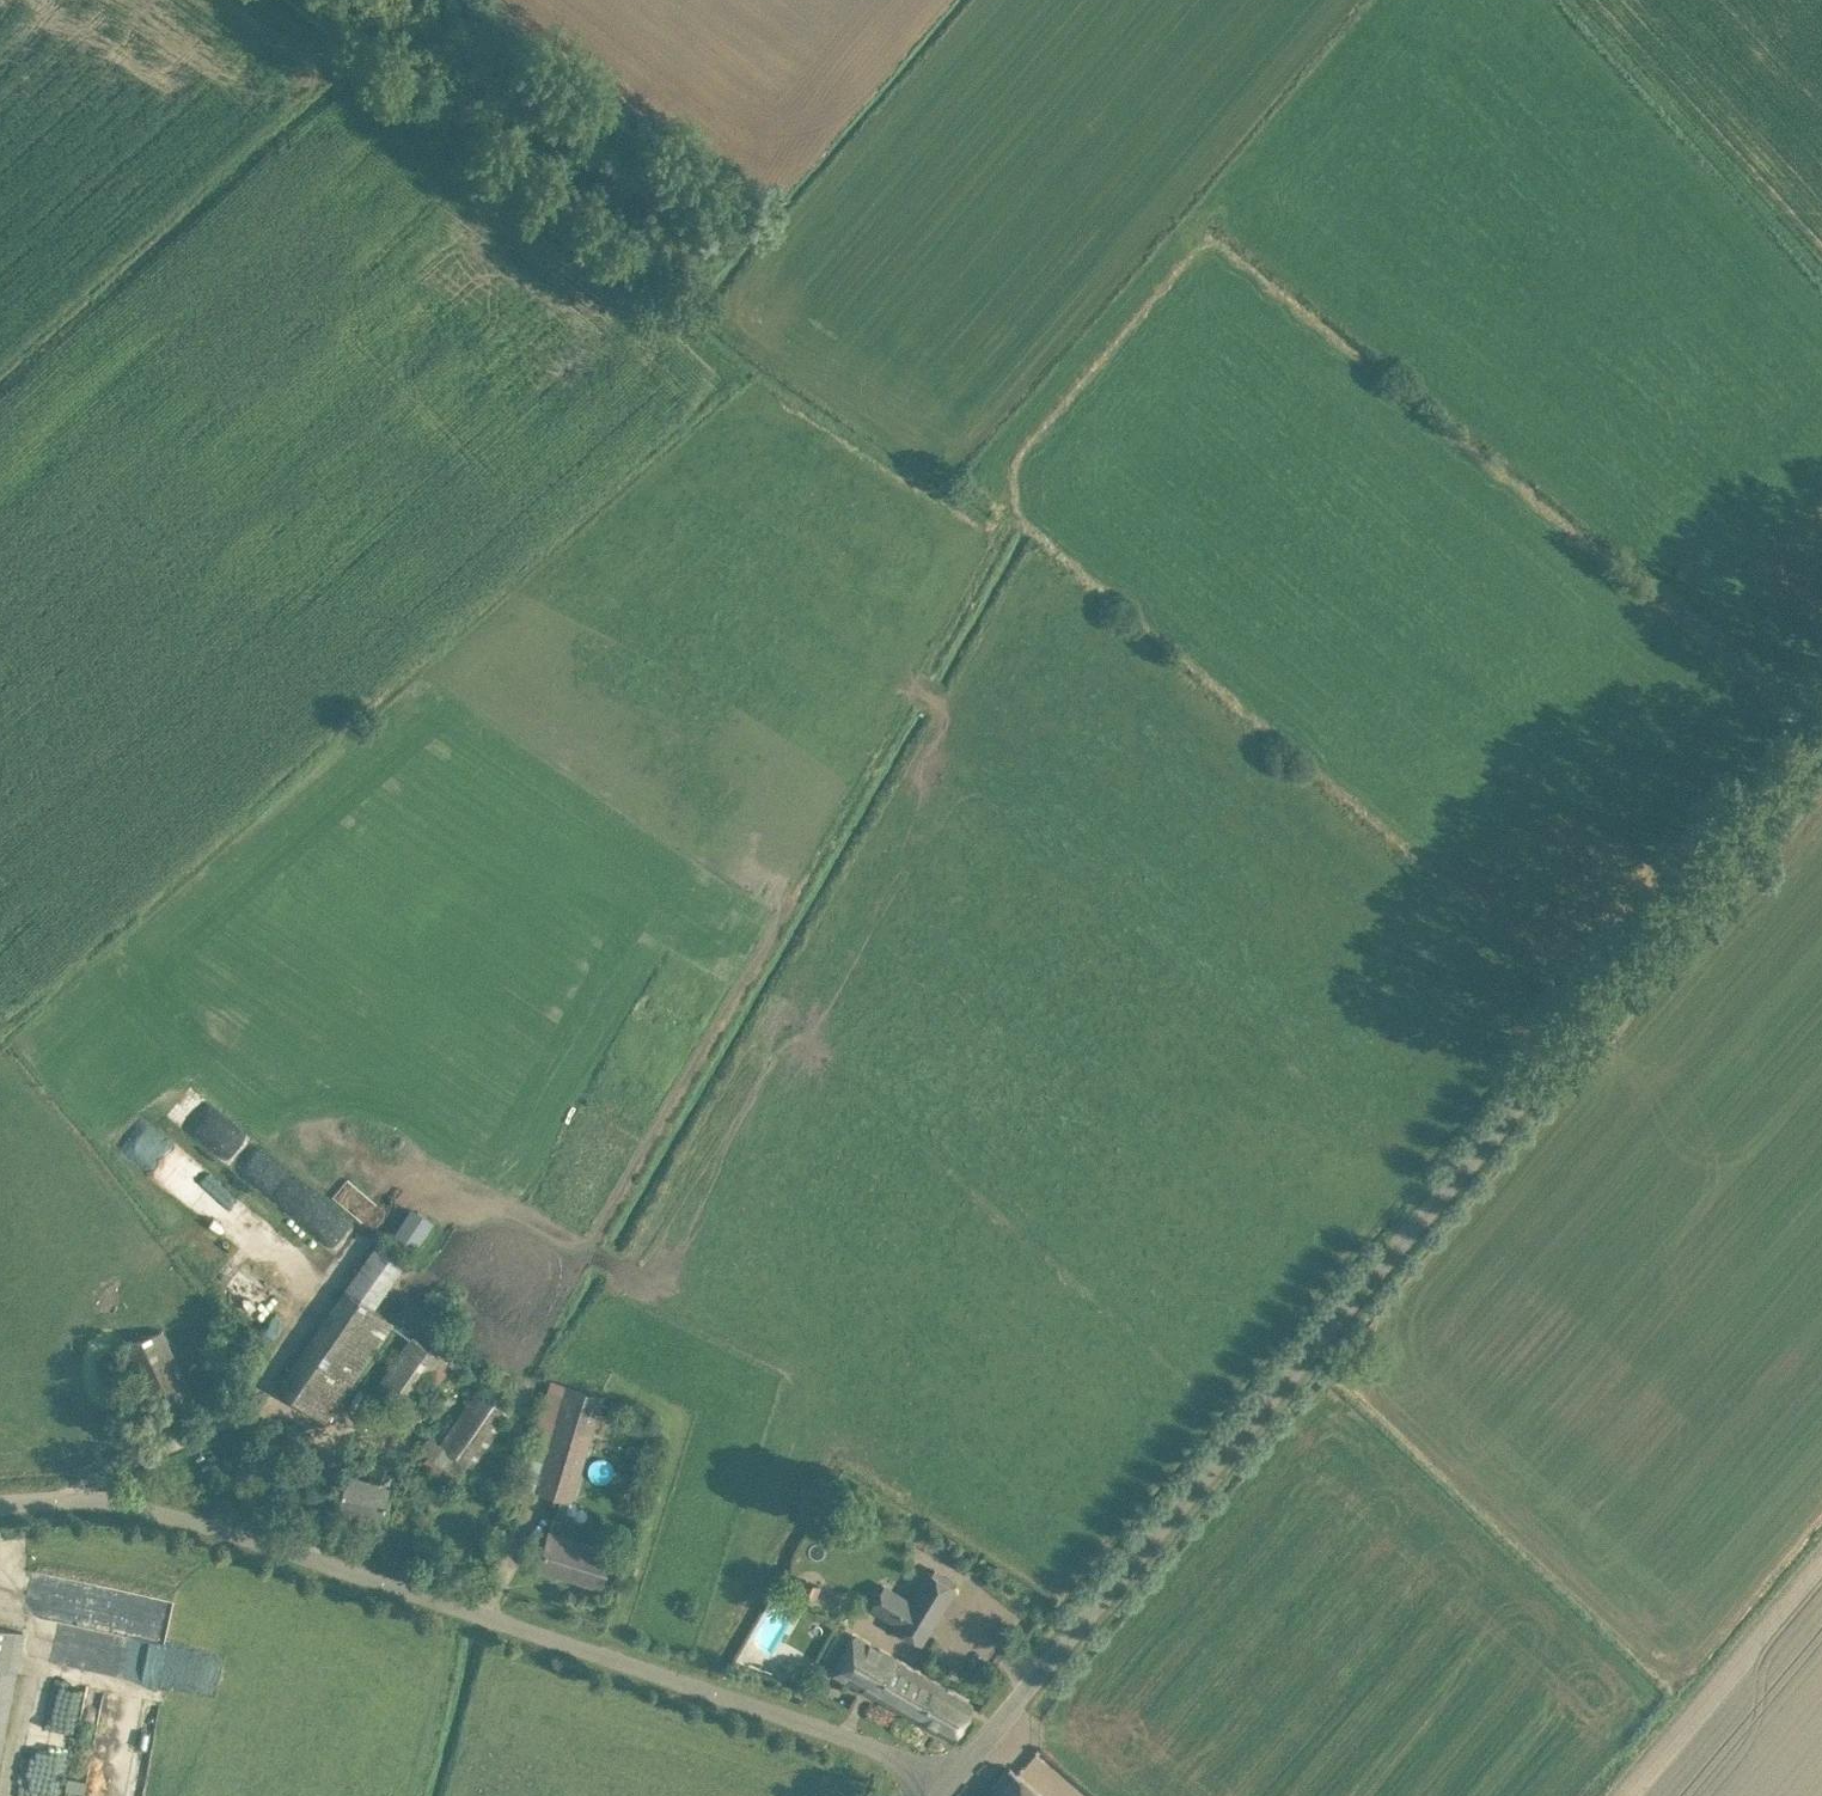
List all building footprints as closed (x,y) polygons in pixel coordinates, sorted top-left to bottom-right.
[(417,1207),(400,1234),(414,1243),(430,1216),(417,1207)] [(381,1239),(291,1367),(278,1387),(325,1420),(393,1321),(372,1307),(407,1258),(381,1239)] [(265,1315),(282,1291),(220,1246),(202,1271),(265,1315)] [(162,1329),(146,1336),(124,1346),(160,1428),(198,1412),(162,1329)] [(439,1333),(430,1347),(414,1336),(373,1393),(404,1415),(434,1374),(441,1379),(451,1363),(462,1371),(472,1356),(439,1333)] [(551,1379),(521,1481),(571,1496),(601,1394),(551,1379)] [(442,1441),(432,1456),(459,1475),(469,1460),(473,1463),(515,1404),(484,1382),(442,1441)] [(347,1471),(345,1480),(338,1503),(381,1516),(396,1466),(377,1460),(371,1478),(347,1471)] [(556,1509),(546,1542),(539,1565),(600,1584),(611,1549),(574,1538),(581,1517),(556,1509)] [(928,1569),(894,1626),(921,1643),(956,1586),(928,1569)] [(804,1577),(799,1591),(814,1598),(820,1584),(804,1577)] [(14,1671),(18,1654),(23,1630),(0,1626),(0,1743),(14,1671)] [(856,1636),(847,1652),(835,1672),(953,1739),(974,1704),(953,1692),(856,1636)] [(984,1795),(1043,1795),(1010,1767),(984,1795)]
